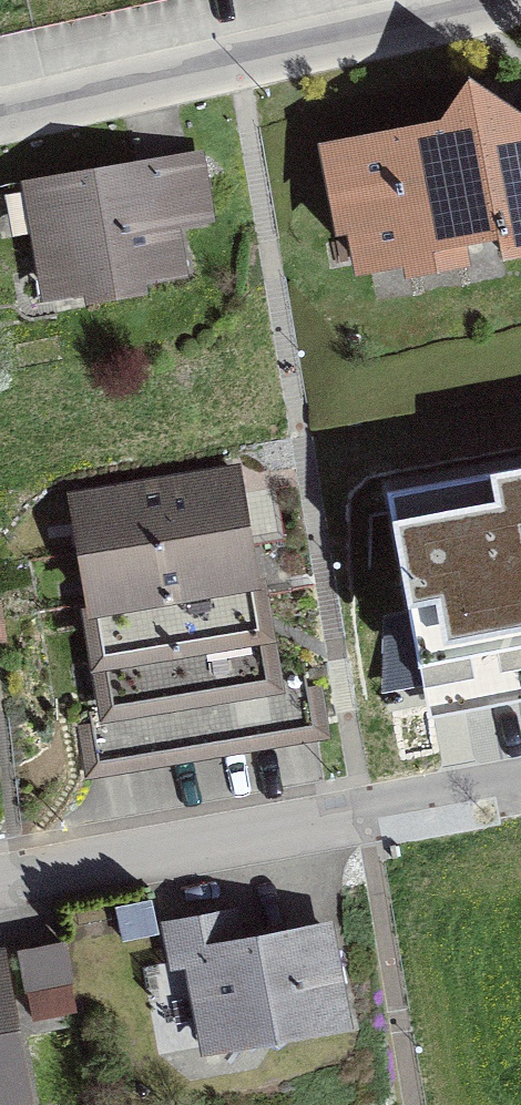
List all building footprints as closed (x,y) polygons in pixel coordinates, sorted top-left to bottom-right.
[(31,23),(135,0),(26,0),(31,23)] [(329,149),(345,229),(355,227),(363,268),(411,258),(409,247),(468,236),(478,242),(484,233),(497,230),(501,252),(514,250),(520,254),(520,120),(470,85),(441,128),(329,149)] [(199,160),(32,189),(49,292),(96,284),(98,295),(141,287),(139,276),(179,269),(171,222),(209,215),(199,160)] [(389,492),(422,662),(520,643),(520,466),(389,492)] [(250,569),(246,545),(284,538),(276,487),(238,493),(234,474),(76,501),(94,606),(252,579),(250,569)] [(292,587),(284,538),(246,545),(250,569),(252,579),(94,606),(102,657),(261,630),(255,596),(292,587)] [(261,630),(102,657),(108,691),(110,708),(269,681),(266,665),(261,630)] [(314,726),(302,658),(266,665),(269,681),(110,708),(108,691),(86,695),(97,762),(314,726)] [(344,1019),(328,931),(239,948),(233,913),(167,924),(174,962),(190,959),(206,1044),(344,1019)] [(33,1019),(75,1011),(63,944),(20,952),(33,1019)] [(25,1085),(2,966),(0,967),(0,1090),(25,1085)]
